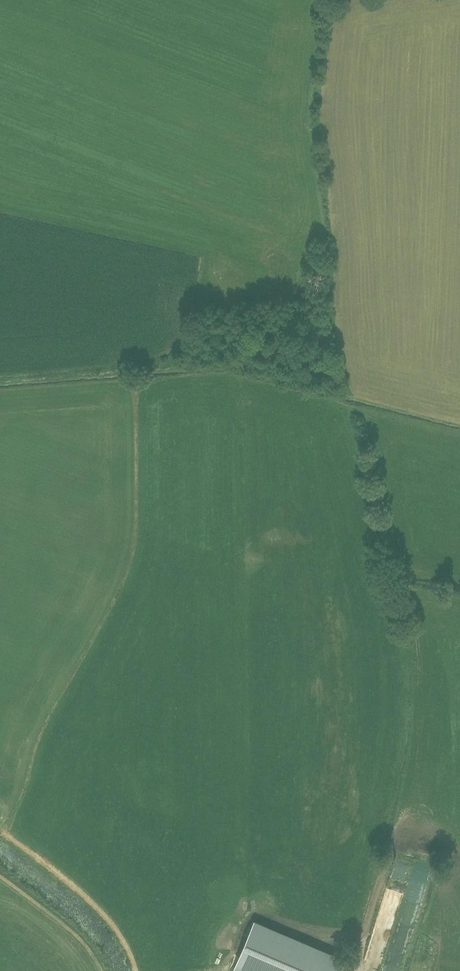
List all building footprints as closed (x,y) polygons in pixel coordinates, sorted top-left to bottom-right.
[(345,958),(256,920),(239,958),(233,970),(339,970),(345,958)]
